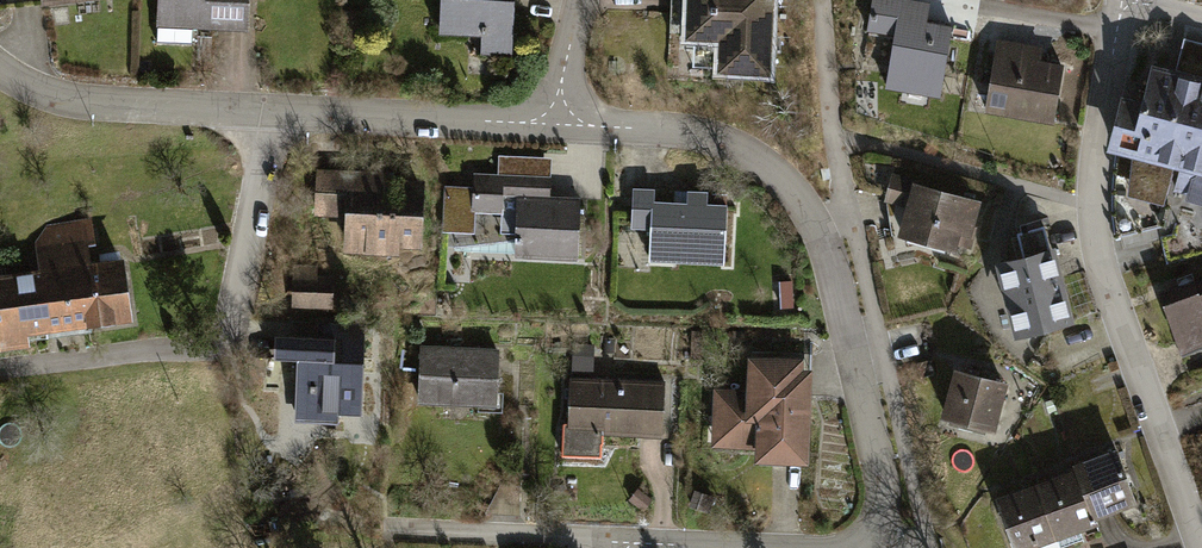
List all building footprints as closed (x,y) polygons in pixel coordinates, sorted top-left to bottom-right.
[(157,42),(191,43),(192,25),(247,27),(248,0),(159,0),(157,42)] [(441,32),(481,34),(480,52),(509,53),(512,0),(442,0),(441,32)] [(690,36),(723,37),(721,68),(766,70),(769,0),(691,0),(690,36)] [(913,0),(873,0),(867,30),(894,35),(886,84),(940,93),(952,27),(925,22),(929,3),(913,0)] [(1183,38),(1175,68),(1201,75),(1201,43),(1183,38)] [(1041,49),(996,41),(985,108),(1053,119),(1062,67),(1038,63),(1041,49)] [(1156,72),(1147,107),(1142,106),(1142,108),(1126,104),(1116,146),(1133,150),(1127,195),(1163,205),(1174,162),(1186,164),(1181,185),(1197,190),(1197,193),(1201,195),(1201,84),(1168,75),(1156,72)] [(474,192),(473,211),(502,212),(501,233),(516,233),(515,252),(577,255),(579,201),(542,199),(543,157),(504,156),(503,175),(474,174),(474,192)] [(344,210),(345,174),(319,173),(317,210),(344,210)] [(389,176),(345,174),(344,210),(349,211),(347,247),(395,249),(396,239),(417,240),(420,187),(389,186),(389,176)] [(917,183),(893,177),(889,190),(884,190),(891,235),(903,234),(952,247),(954,241),(968,244),(973,228),(969,227),(975,203),(916,186),(917,183)] [(654,190),(632,189),(631,225),(651,226),(650,251),(724,253),(726,206),(707,205),(707,193),(687,192),(687,204),(654,203),(654,190)] [(473,211),(474,192),(444,191),(442,230),(472,231),(473,211)] [(0,270),(0,346),(133,330),(123,256),(95,259),(90,222),(28,230),(32,266),(0,270)] [(1024,257),(1001,263),(1019,333),(1068,321),(1043,226),(1017,233),(1024,257)] [(314,269),(297,269),(296,302),(328,302),(329,281),(314,280),(314,269)] [(791,281),(781,282),(782,307),(792,306),(791,281)] [(1162,294),(1178,342),(1184,340),(1195,370),(1201,368),(1201,284),(1196,286),(1195,282),(1162,294)] [(320,338),(285,336),(285,357),(298,357),(297,410),(360,412),(363,325),(320,324),(320,338)] [(497,349),(422,347),(420,400),(495,403),(497,349)] [(751,392),(716,391),(714,443),(759,444),(759,463),(782,462),(782,458),(804,458),(807,394),(798,385),(799,353),(752,351),(751,392)] [(592,356),(575,355),(574,371),(592,371),(592,356)] [(1003,383),(958,371),(946,416),(990,428),(1003,383)] [(664,381),(570,379),(569,423),(563,423),(562,455),(600,456),(601,443),(602,443),(603,432),(663,434),(664,381)] [(1076,466),(1078,472),(1094,516),(1113,509),(1111,503),(1132,495),(1117,452),(1076,466)] [(1039,486),(1060,545),(1082,537),(1077,522),(1094,516),(1078,472),(1039,486)] [(999,500),(1016,547),(1061,547),(1060,545),(1039,486),(999,500)] [(712,498),(696,491),(691,503),(708,510),(712,498)]
